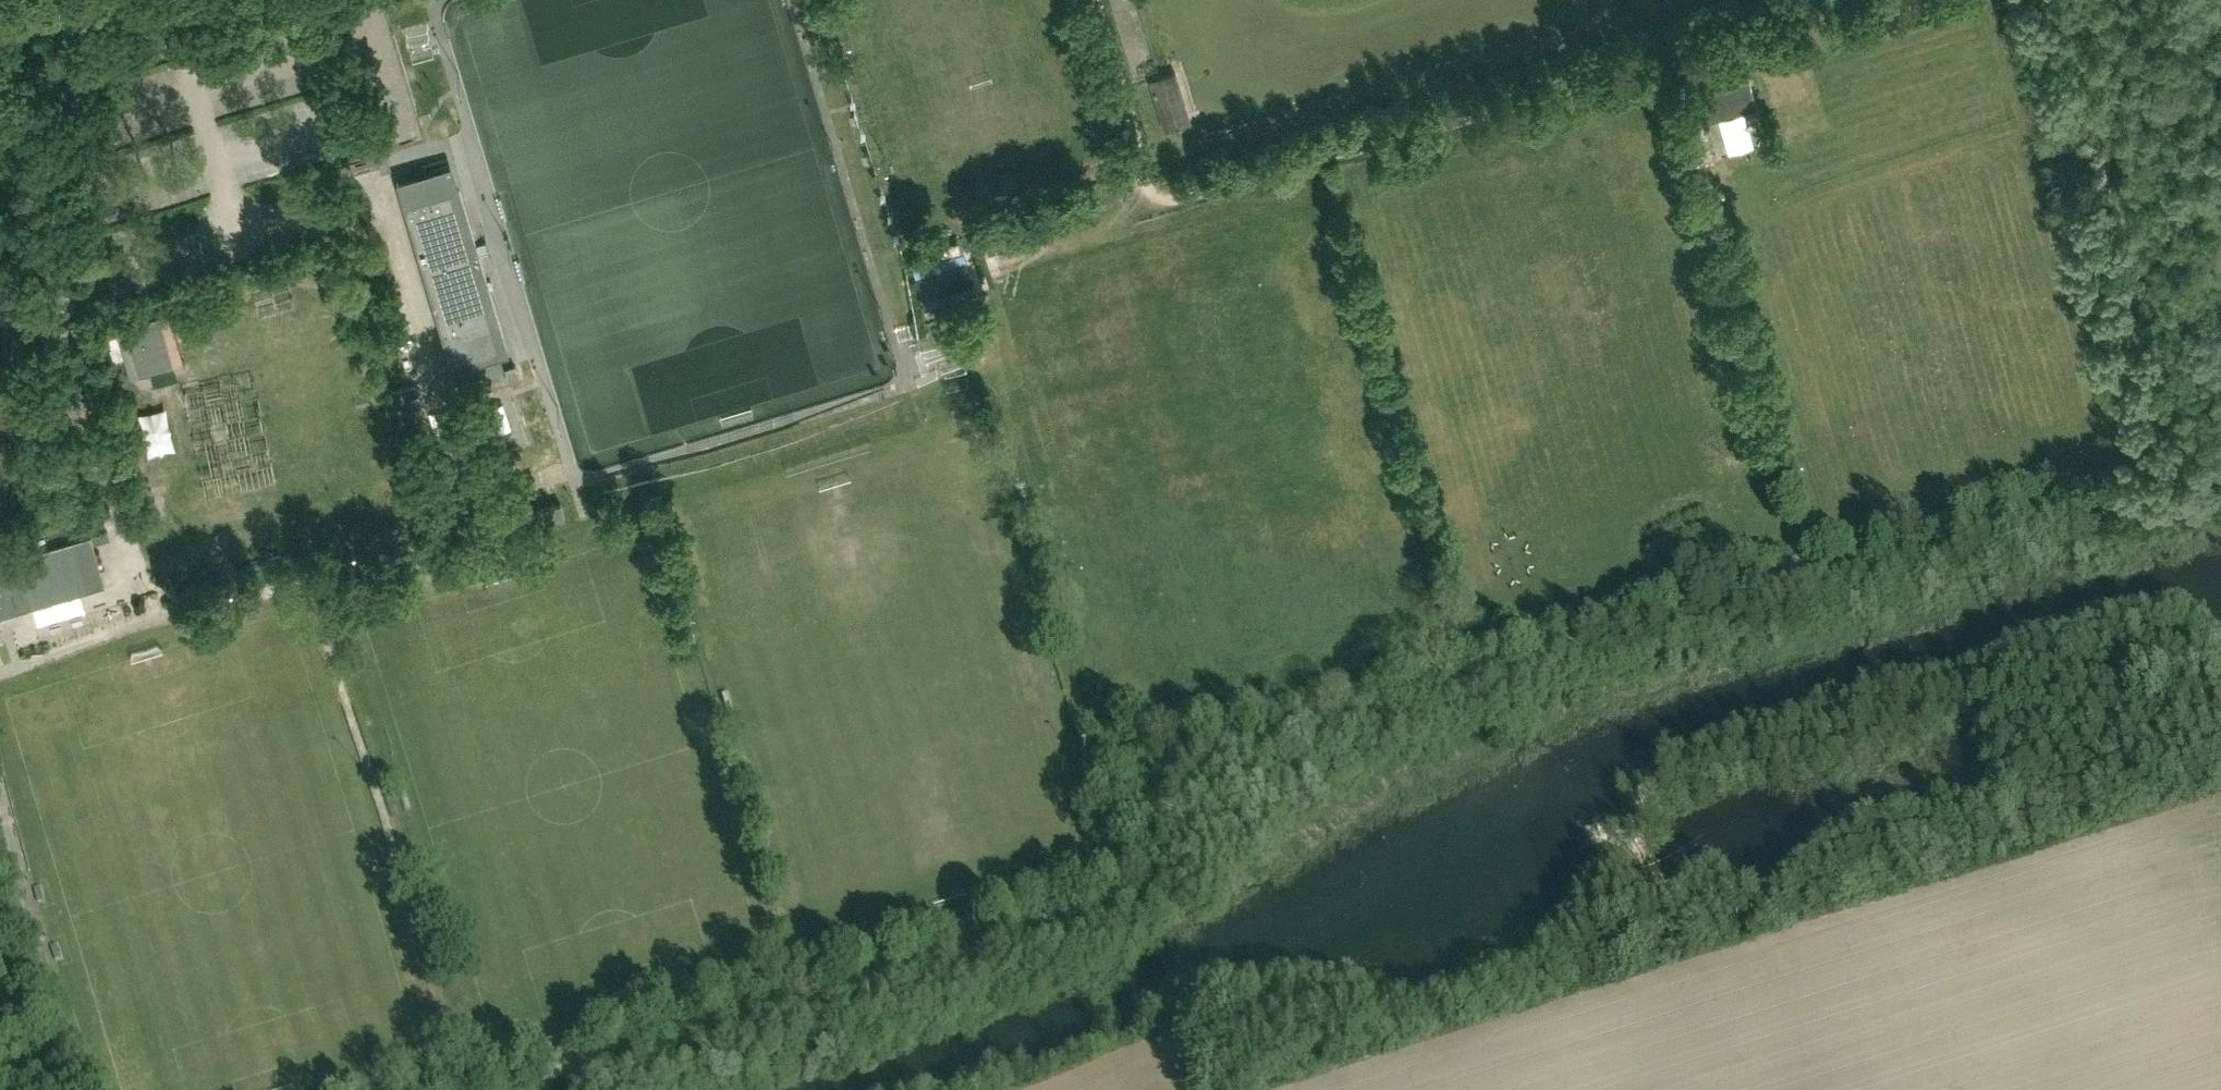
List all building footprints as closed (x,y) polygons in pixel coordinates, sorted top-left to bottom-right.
[(1148,78),(1164,130),(1191,121),(1175,70),(1148,78)] [(1748,78),(1685,96),(1693,123),(1683,126),(1694,165),(1714,159),(1704,122),(1757,106),(1748,78)] [(443,172),(446,183),(457,180),(454,169),(443,172)] [(479,253),(476,245),(486,242),(485,241),(476,244),(459,188),(420,200),(414,181),(399,185),(397,186),(451,366),(452,365),(498,352),(494,339),(503,336),(479,254),(481,253),(489,251),(488,250),(479,253)] [(456,378),(478,371),(474,360),(452,366),(456,378)] [(459,389),(481,383),(478,371),(456,378),(459,389)] [(5,511),(12,398),(0,398),(0,511),(5,511)] [(539,525),(564,518),(560,504),(535,512),(539,525)] [(89,537),(0,564),(0,617),(103,587),(89,537)] [(52,618),(58,637),(93,626),(87,608),(52,618)]
